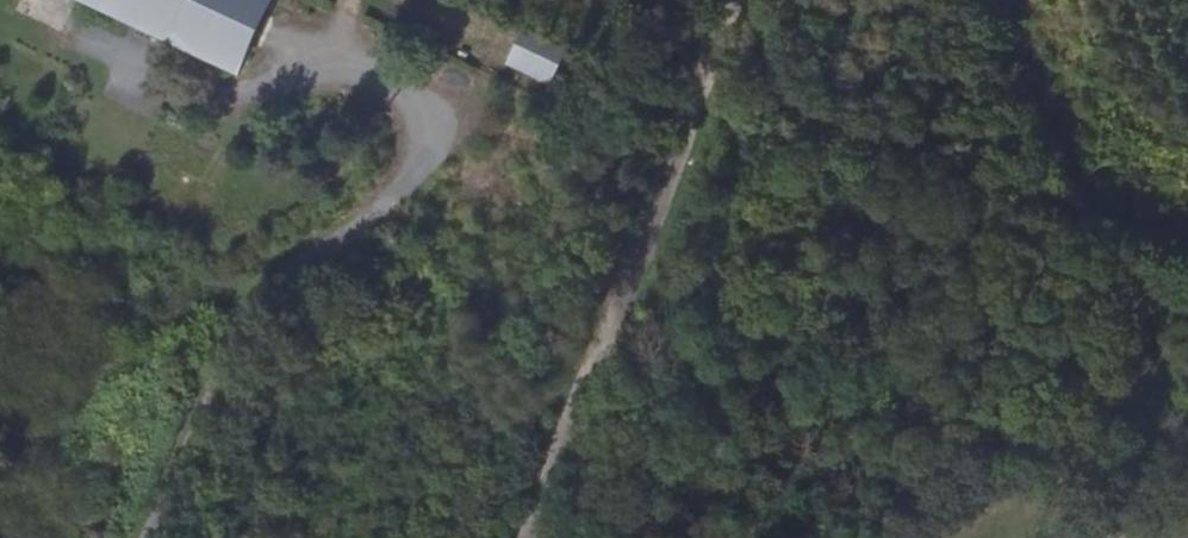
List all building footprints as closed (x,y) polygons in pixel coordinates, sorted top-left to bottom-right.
[(73,1),(237,77),(274,0),(73,0),(73,1)] [(566,54),(569,41),(523,30),(520,42),(566,54)] [(554,81),(563,60),(518,40),(508,62),(554,81)]
